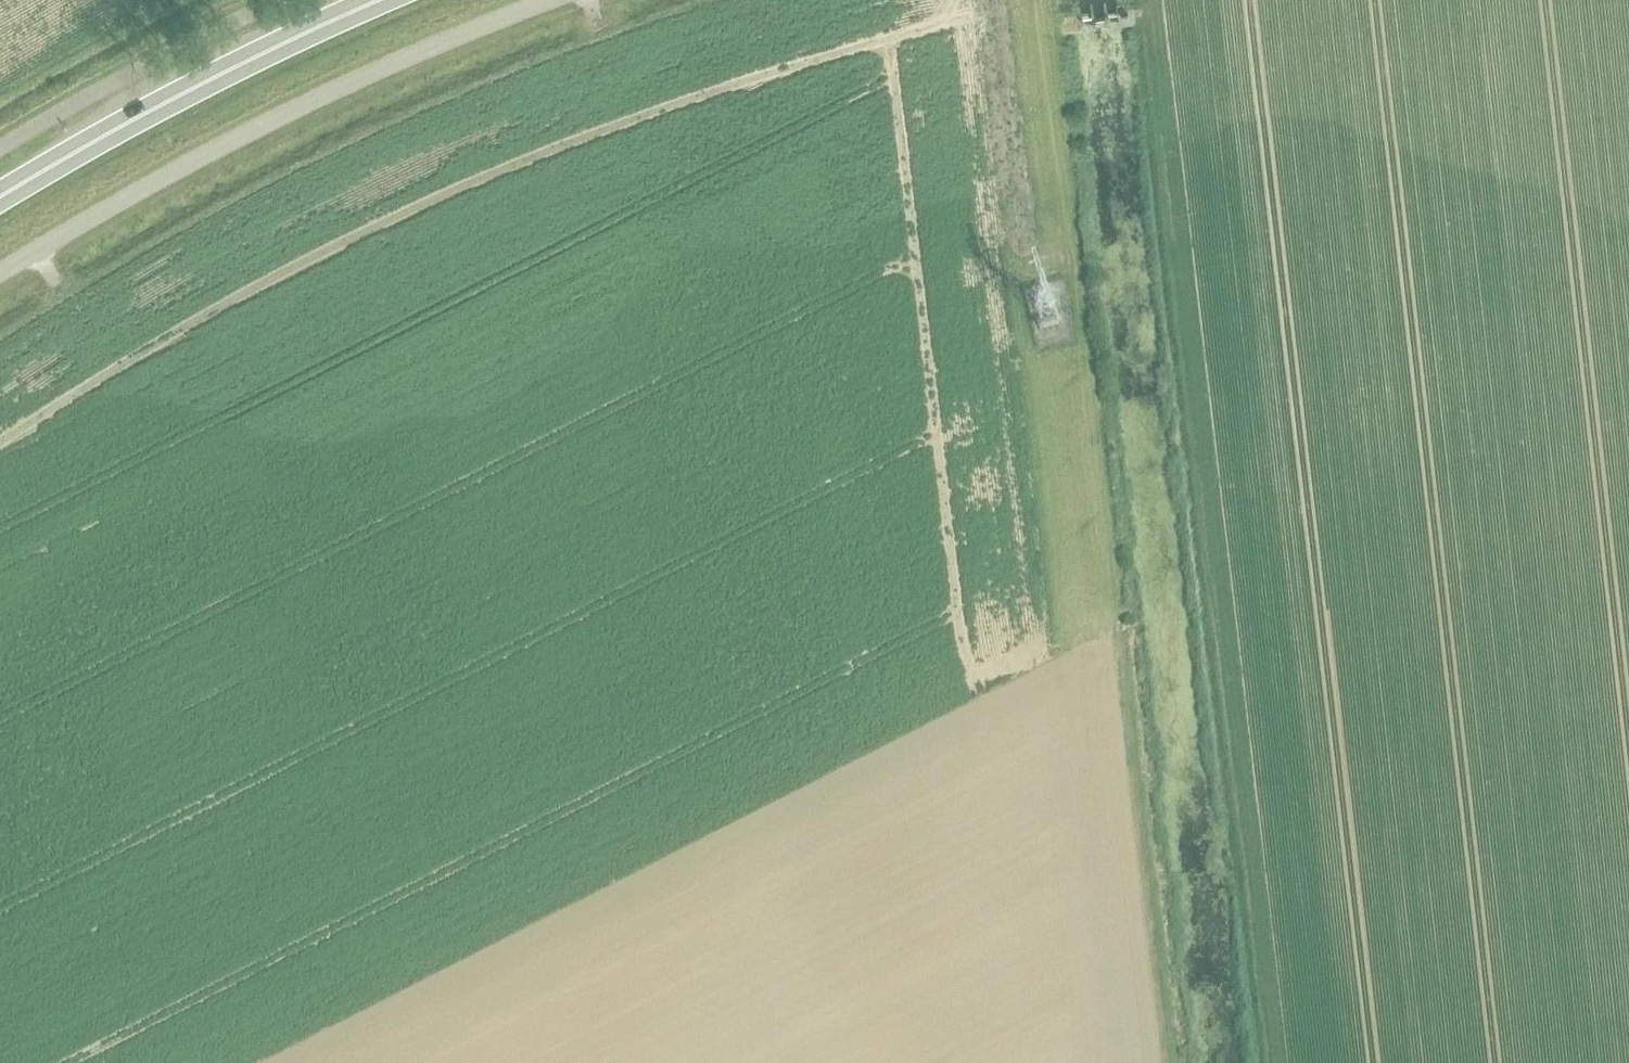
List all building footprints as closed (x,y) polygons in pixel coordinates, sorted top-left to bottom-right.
[(1043,299),(1051,339),(1074,334),(1065,294),(1043,299)]
